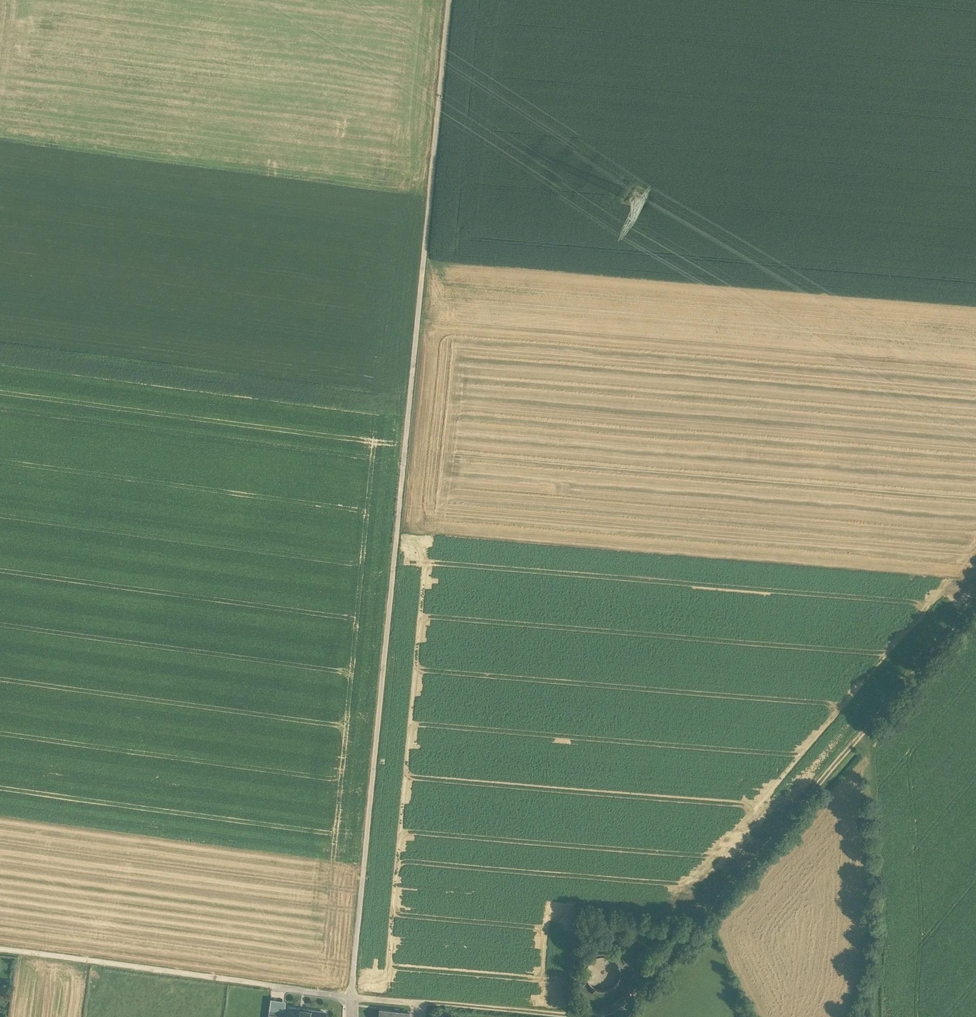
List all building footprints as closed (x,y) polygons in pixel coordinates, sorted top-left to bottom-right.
[(288,1008),(286,1016),(312,1016),(313,1011),(288,1008)]
